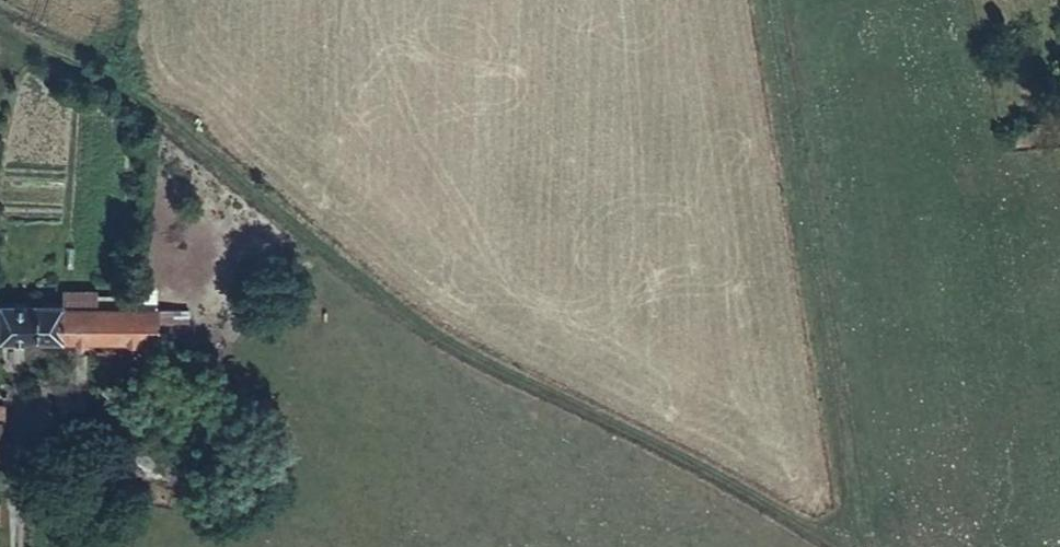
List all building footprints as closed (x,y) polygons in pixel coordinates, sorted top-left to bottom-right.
[(1,303),(1,339),(160,341),(160,307),(157,307),(157,288),(120,287),(120,306),(99,306),(98,292),(64,291),(63,304),(1,303)] [(137,443),(130,456),(149,467),(149,466),(180,483),(186,471),(137,443)]
